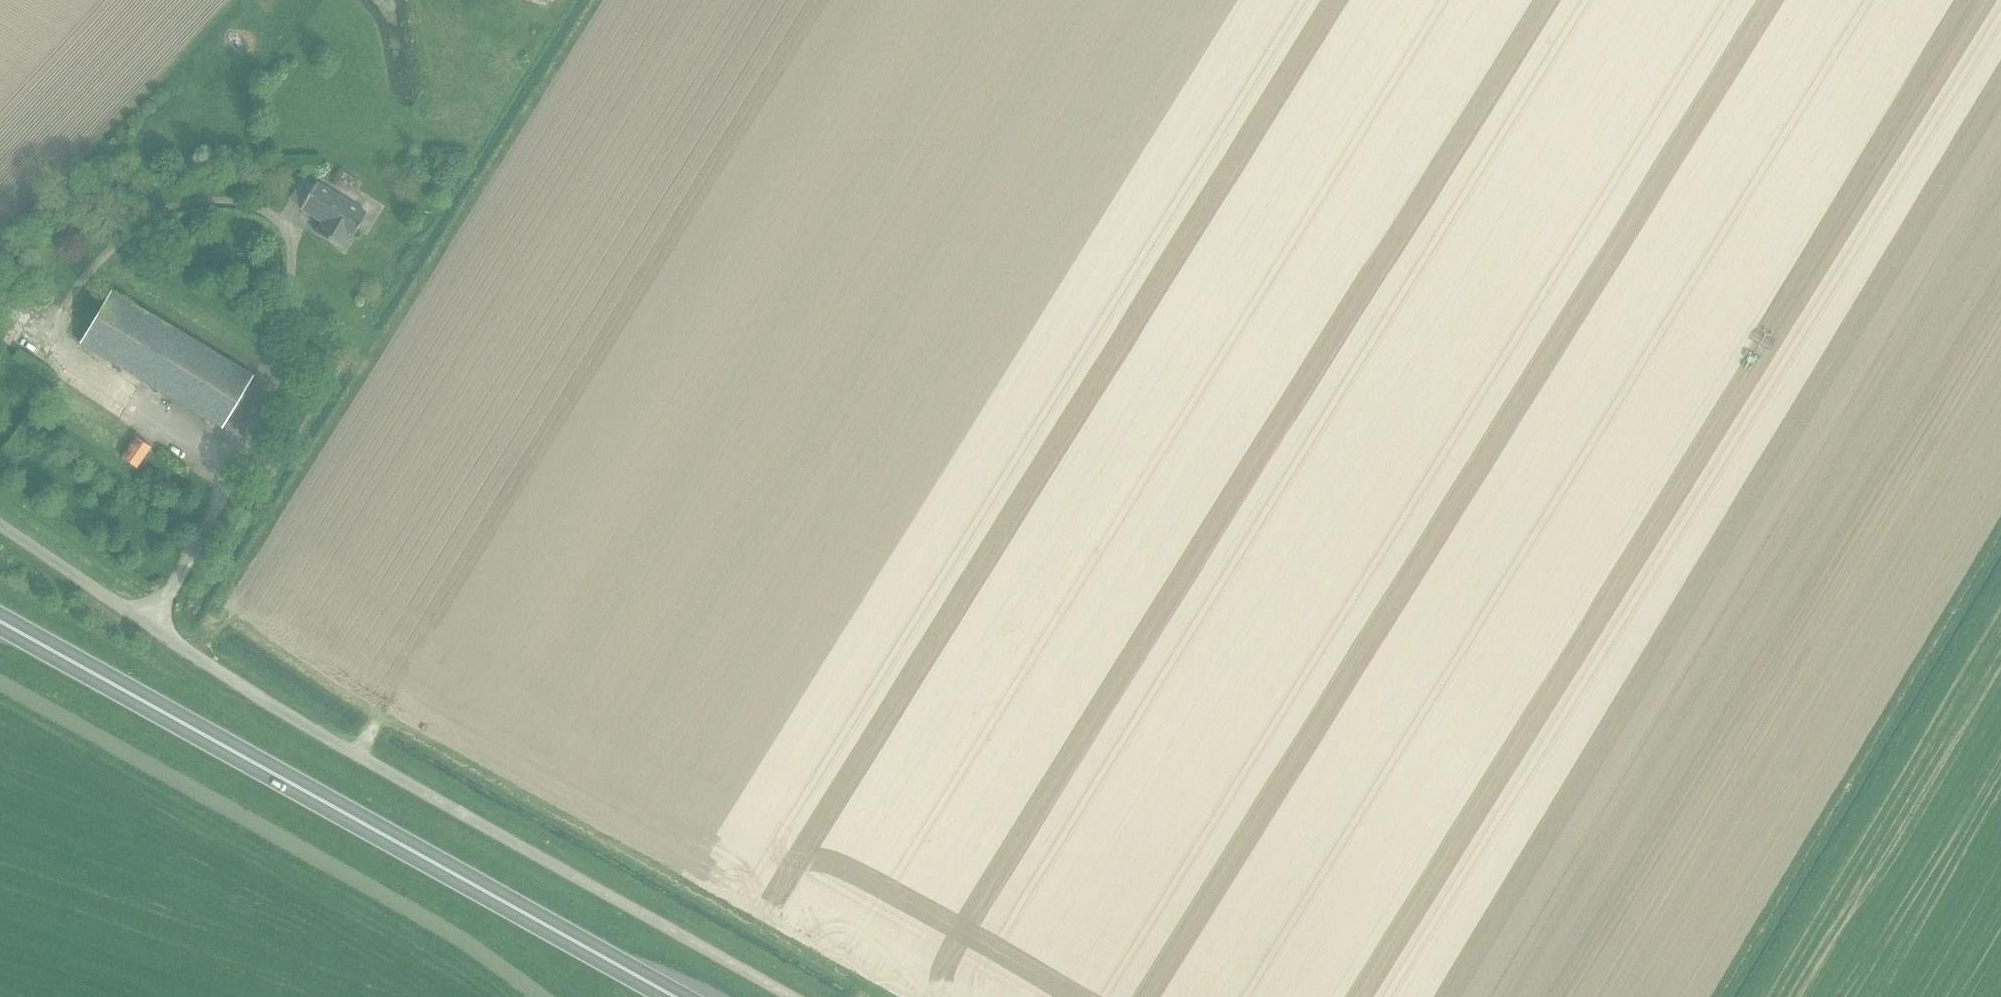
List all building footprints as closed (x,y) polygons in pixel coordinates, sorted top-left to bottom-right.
[(312,182),(297,207),(319,221),(312,232),(338,247),(344,236),(348,238),(363,213),(312,182)] [(218,427),(250,375),(109,291),(78,343),(218,427)] [(134,436),(120,456),(133,466),(147,446),(134,436)]
